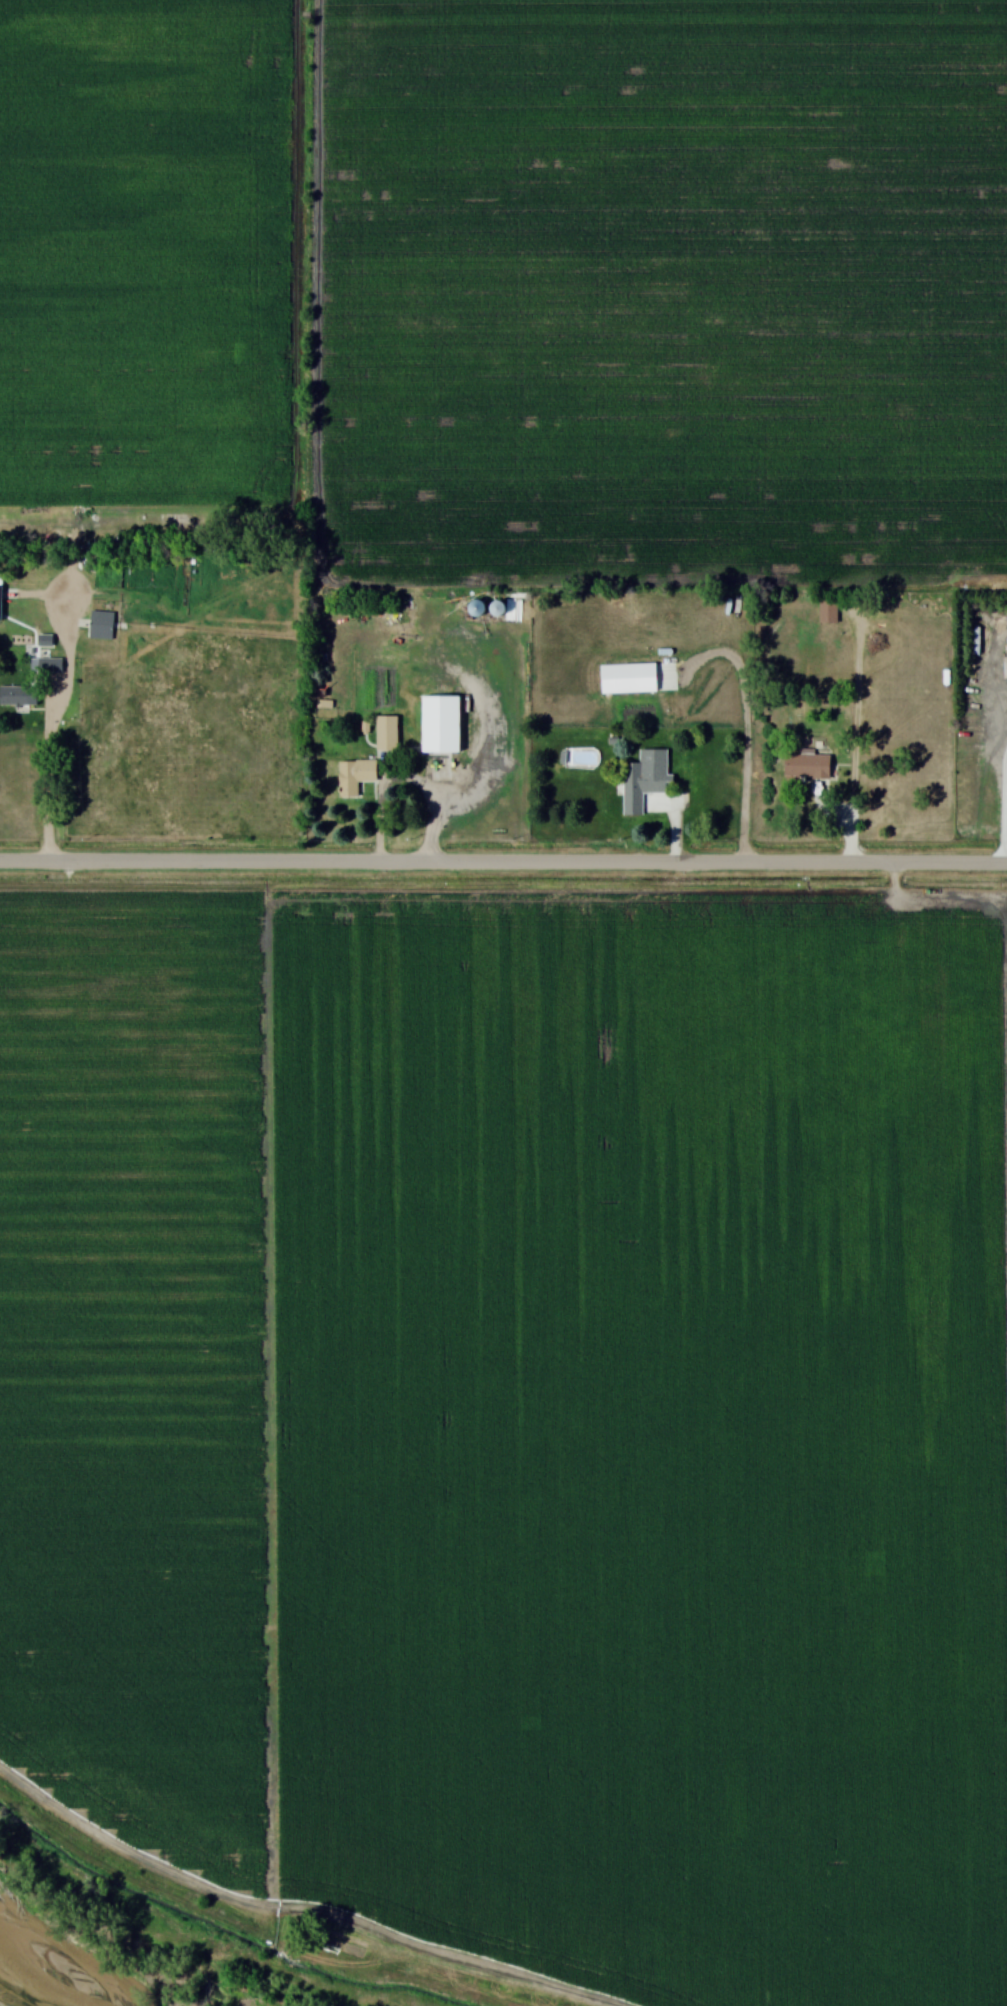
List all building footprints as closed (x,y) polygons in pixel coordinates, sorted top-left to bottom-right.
[(839,624),(839,601),(820,601),(820,624),(839,624)] [(473,602),(472,616),(486,616),(486,603),(473,602)] [(91,640),(115,640),(115,613),(91,613),(91,640)] [(63,672),(63,659),(38,659),(38,672),(63,672)] [(0,705),(31,705),(31,687),(0,687),(0,705)] [(463,696),(425,696),(425,754),(463,754),(463,696)] [(378,750),(399,750),(399,716),(378,716),(378,750)] [(624,763),(624,815),(644,815),(644,794),(667,794),(667,786),(675,786),(675,775),(669,775),(669,750),(641,750),(641,763),(624,763)] [(815,750),(801,750),(801,754),(787,754),(787,778),(831,779),(831,755),(815,755),(815,750)] [(361,798),(361,783),(378,783),(378,761),(340,761),(340,798),(361,798)]
